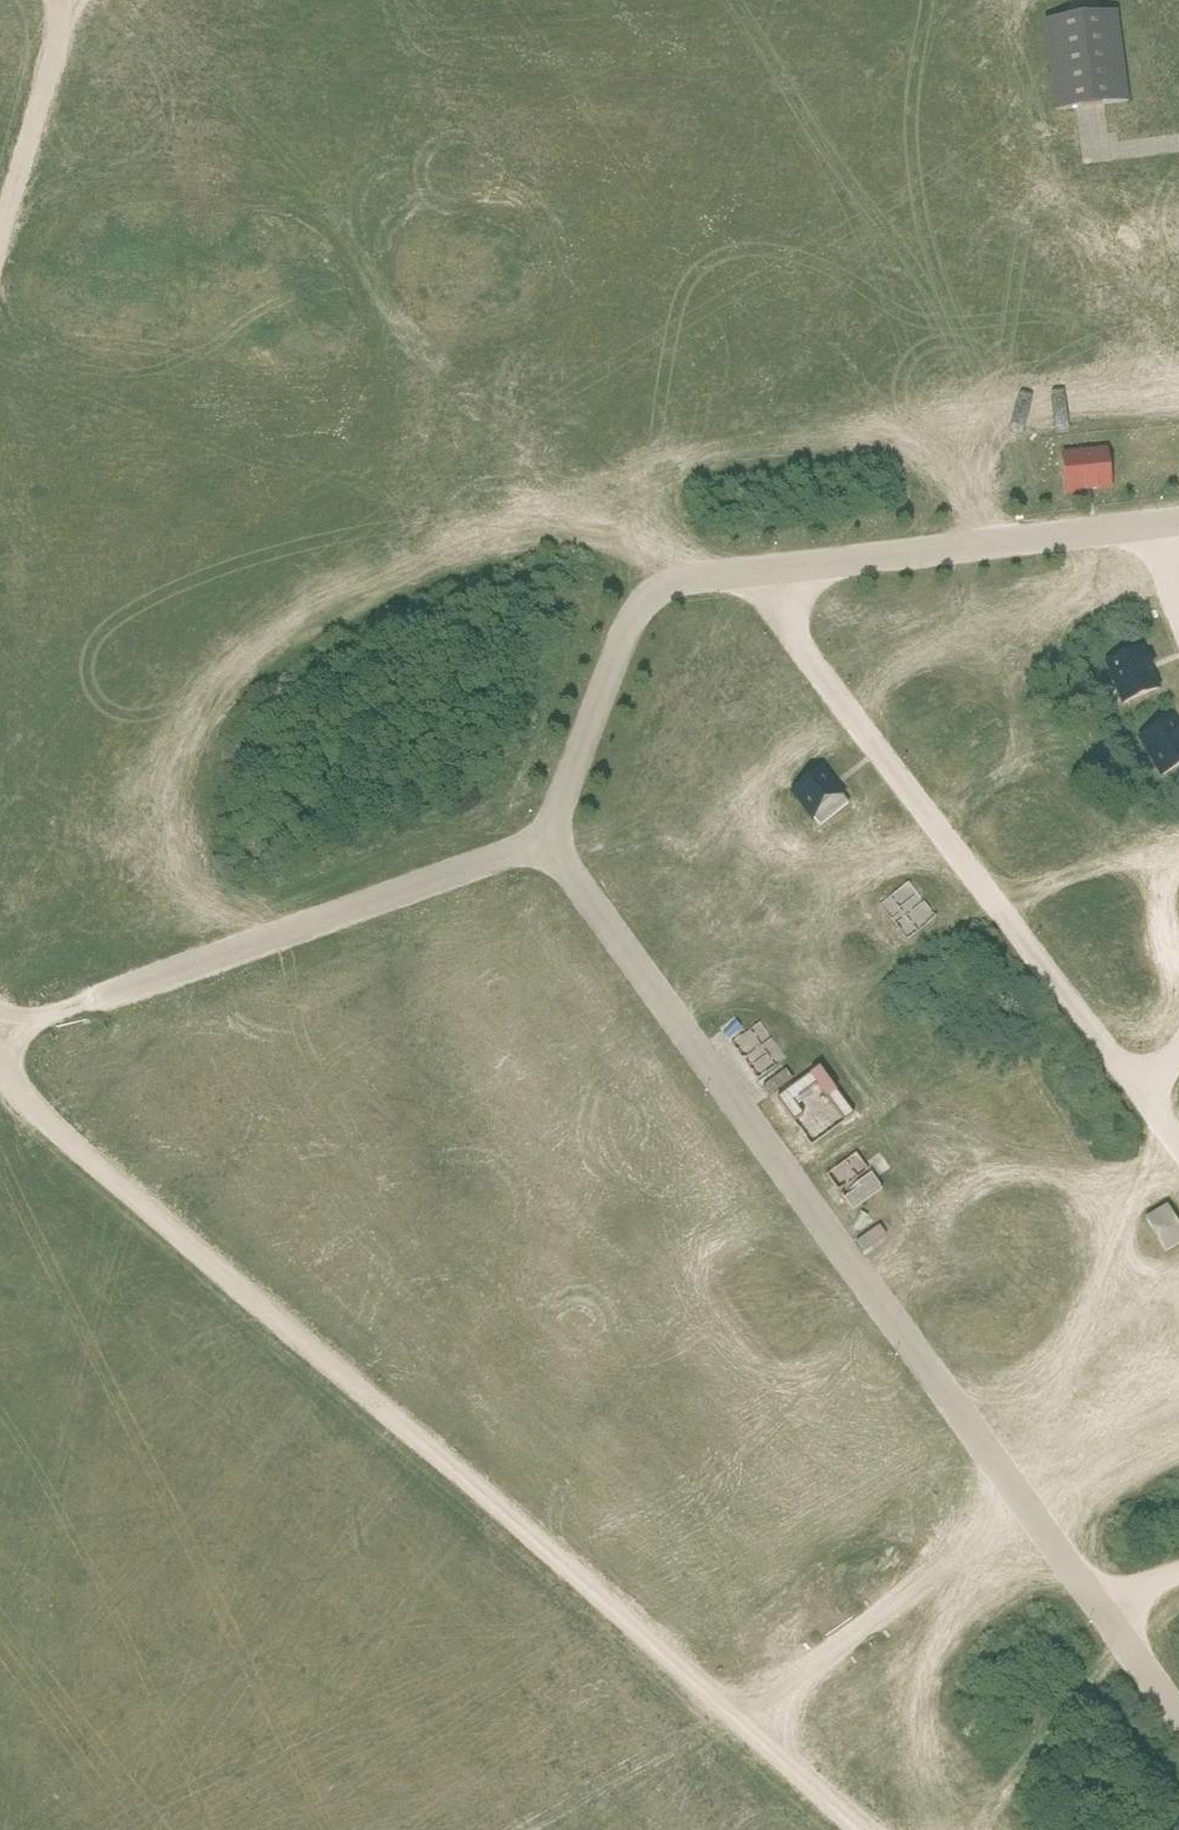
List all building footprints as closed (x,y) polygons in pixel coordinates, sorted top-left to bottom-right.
[(1128,102),(1118,12),(1044,21),(1054,111),(1128,102)] [(1111,490),(1107,447),(1061,452),(1065,494),(1111,490)] [(1161,688),(1143,645),(1104,661),(1121,704),(1161,688)] [(1173,716),(1136,738),(1160,778),(1178,767),(1178,726),(1173,716)] [(848,803),(822,765),(792,786),(818,824),(848,803)] [(915,883),(887,899),(908,934),(936,918),(915,883)] [(793,1107),(824,1091),(813,1070),(782,1085),(793,1107)] [(825,1173),(849,1211),(880,1192),(857,1153),(825,1173)] [(1178,1243),(1178,1227),(1166,1205),(1145,1217),(1165,1251),(1178,1243)]
